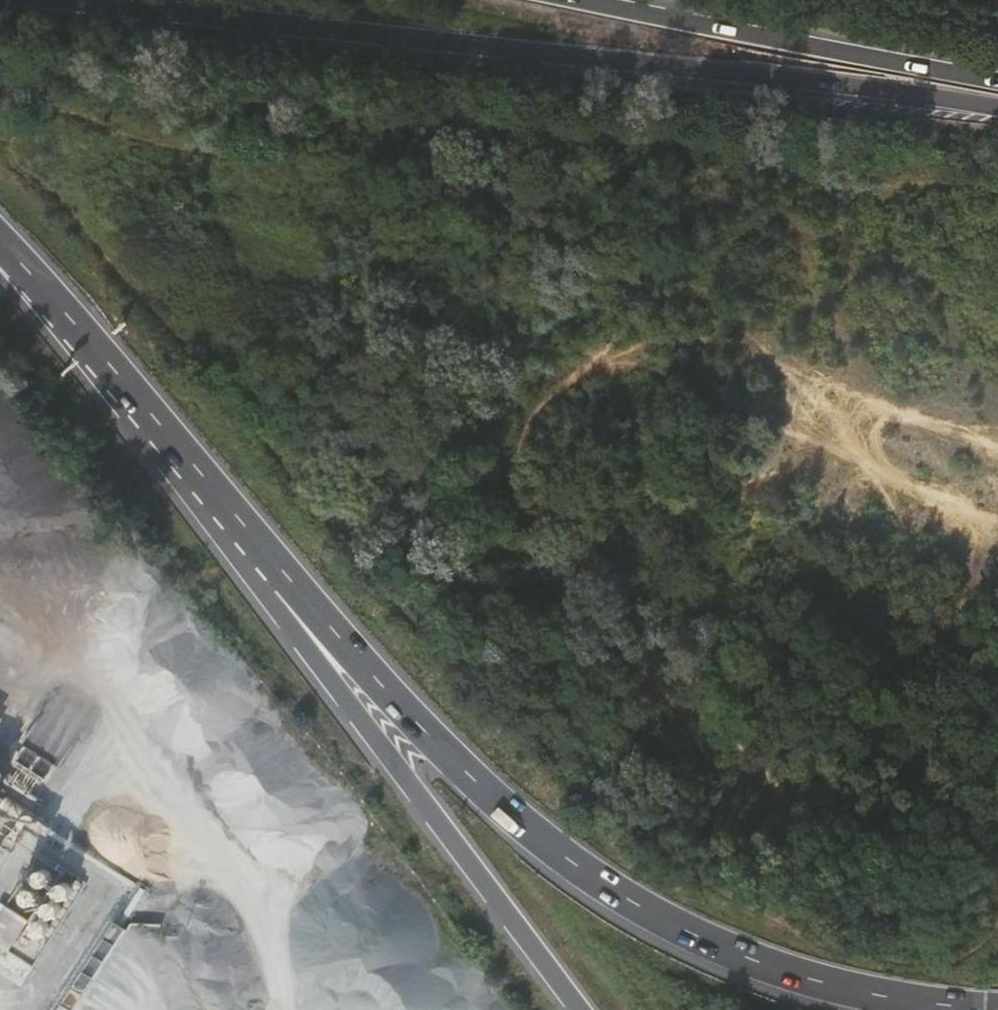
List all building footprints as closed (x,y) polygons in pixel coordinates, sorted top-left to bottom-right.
[(147,934),(130,923),(76,1009),(144,1009),(147,934)]
